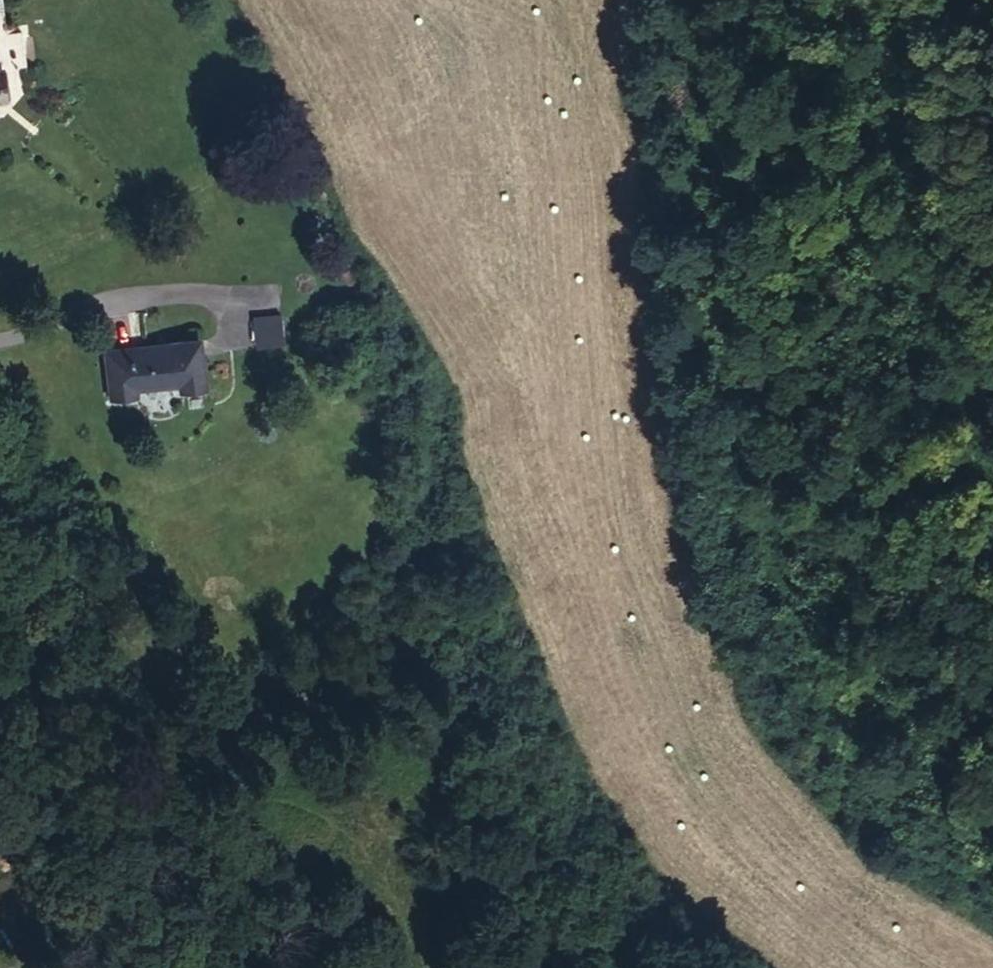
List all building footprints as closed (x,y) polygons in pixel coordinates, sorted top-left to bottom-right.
[(0,14),(0,96),(3,96),(1,78),(17,76),(17,69),(24,68),(20,32),(5,33),(2,13),(0,14)] [(255,348),(284,345),(281,313),(253,315),(255,348)] [(205,386),(199,340),(107,351),(112,397),(135,394),(134,387),(181,381),(182,389),(205,386)]
